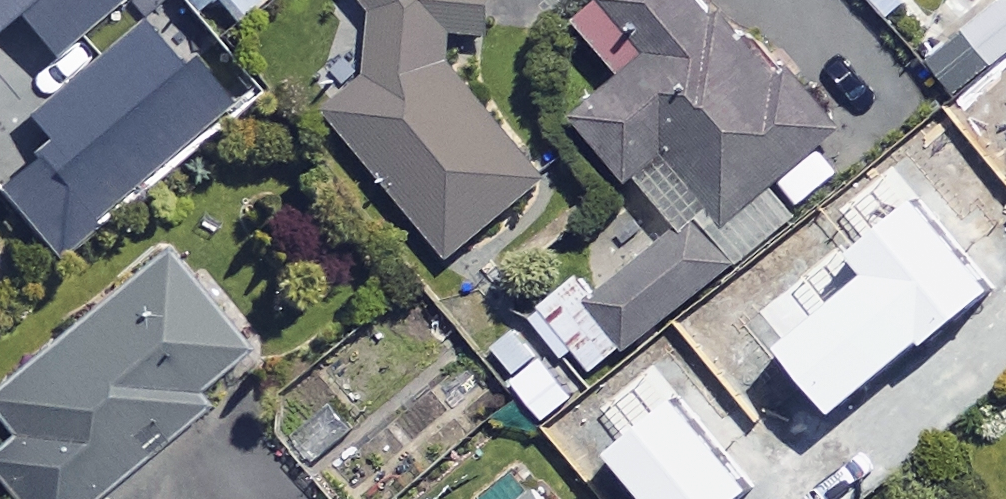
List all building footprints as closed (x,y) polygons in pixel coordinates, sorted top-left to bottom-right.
[(56,57),(125,0),(0,0),(0,32),(21,14),(56,57)] [(144,16),(164,0),(132,0),(144,16)] [(195,12),(211,0),(186,0),(195,12)] [(241,25),(276,0),(223,0),(241,25)] [(494,25),(494,0),(359,0),(363,4),(364,62),(319,99),(446,252),(542,172),(451,62),(450,26),(494,25)] [(583,373),(710,262),(724,278),(796,216),(764,179),(825,125),(721,5),(713,12),(703,0),(581,0),(570,10),(618,64),(570,106),(671,221),(593,288),(574,266),(526,308),(583,373)] [(40,156),(1,189),(61,260),(241,109),(196,55),(183,65),(144,19),(30,114),(51,138),(36,151),(40,156)] [(993,58),(972,26),(927,55),(948,87),(993,58)] [(915,134),(944,169),(918,191),(1005,297),(1005,58),(915,134)] [(724,278),(626,364),(683,429),(707,407),(726,430),(919,261),(843,175),(796,216),(724,278)] [(0,430),(0,485),(11,498),(92,498),(87,493),(201,400),(189,385),(239,344),(159,247),(0,377),(0,421),(4,426),(0,430)] [(572,388),(517,318),(486,342),(541,412),(572,388)] [(535,475),(508,498),(555,498),(535,475)]
